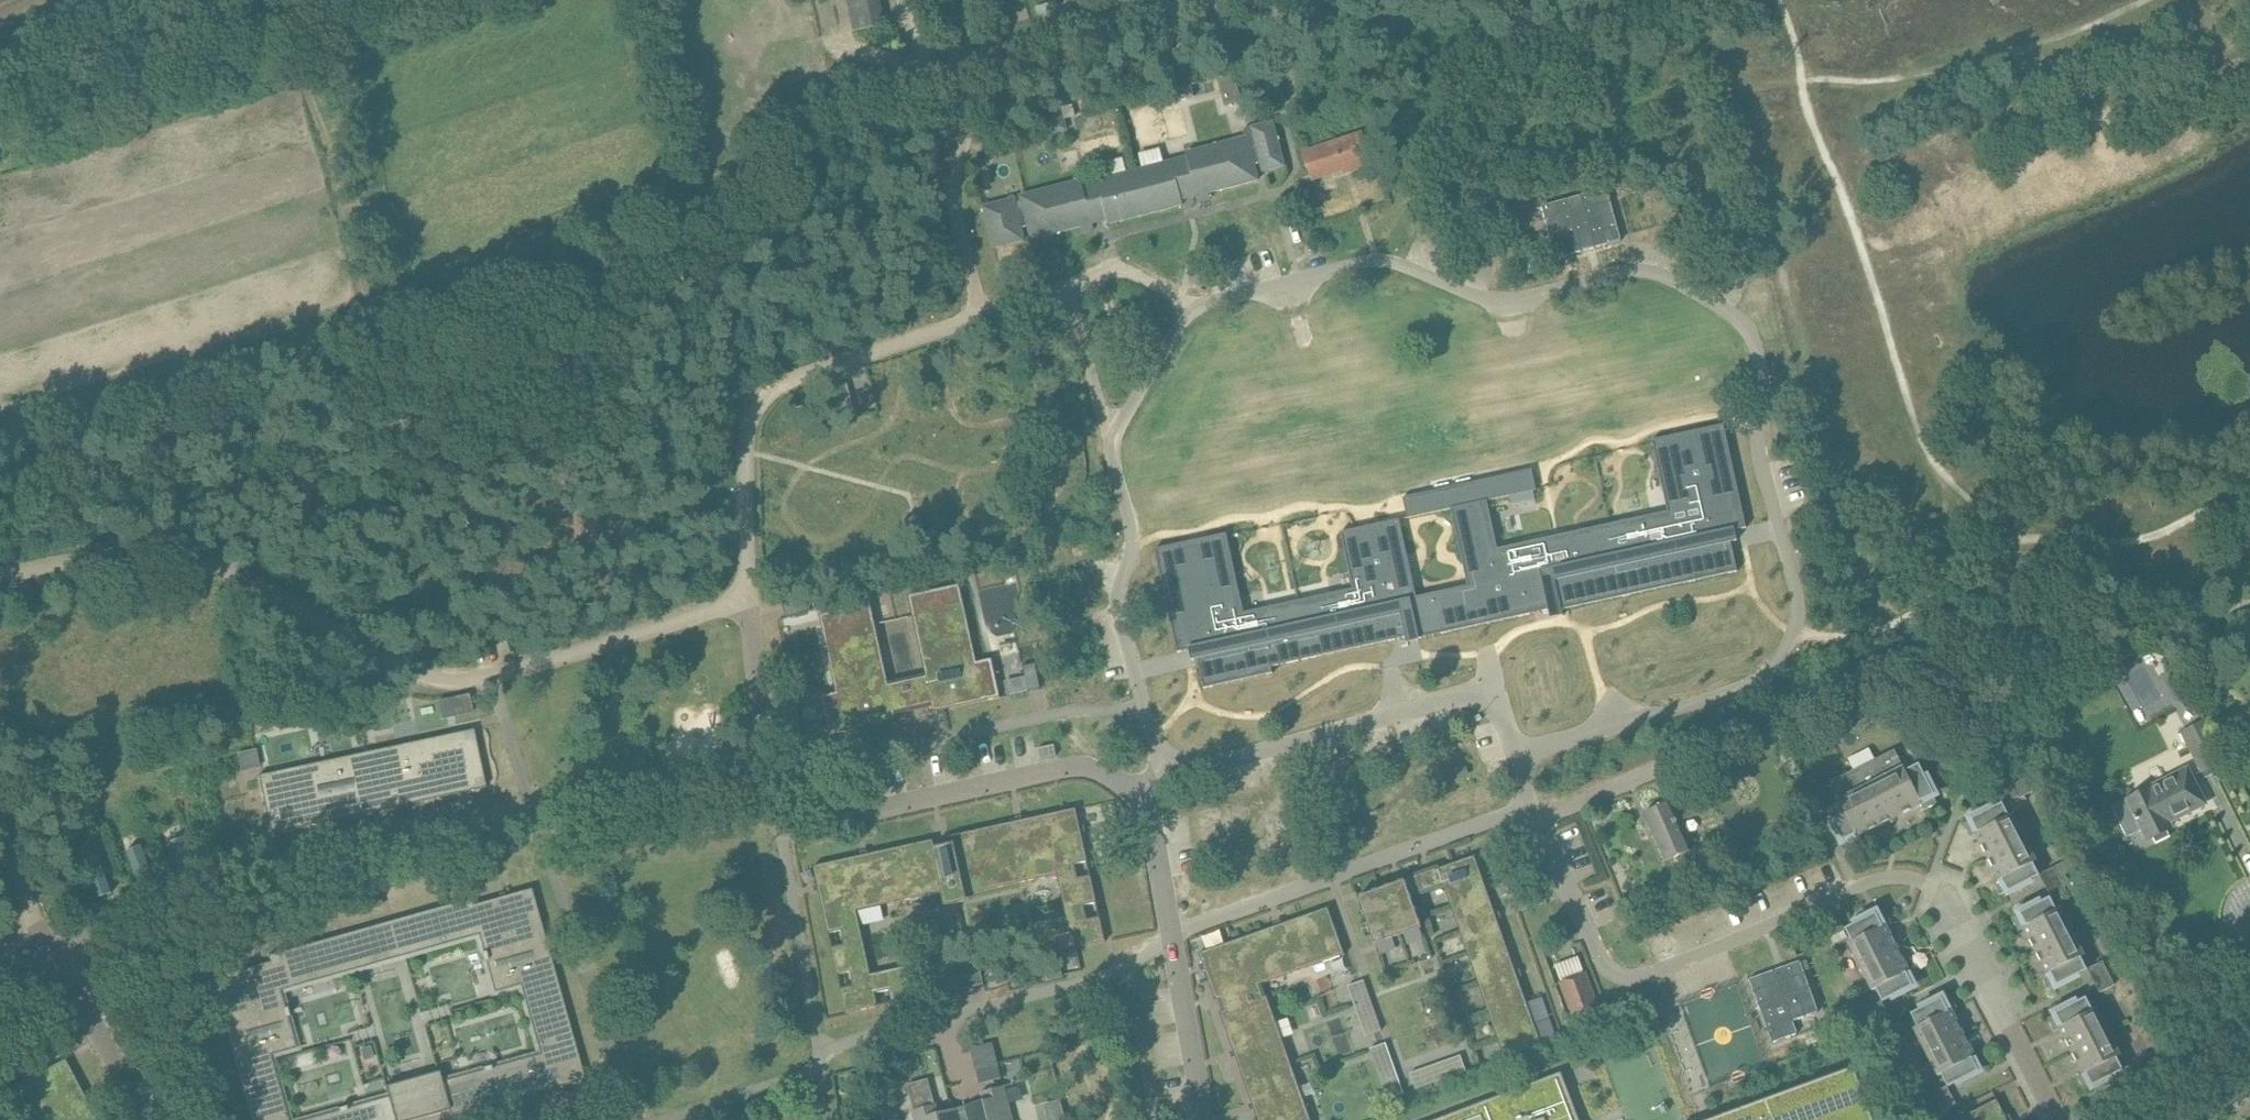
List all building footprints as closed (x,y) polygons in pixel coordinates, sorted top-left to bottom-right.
[(852,15),(855,32),(885,26),(880,0),(849,0),(852,15)] [(1061,108),(1038,114),(1044,136),(1067,130),(1061,108)] [(1014,199),(983,207),(994,249),(1025,241),(1022,229),(1028,227),(1032,239),(1081,226),(1083,232),(1094,229),(1093,223),(1108,219),(1109,224),(1183,204),(1182,200),(1197,196),(1199,202),(1210,199),(1209,193),(1258,180),(1254,165),(1261,163),(1263,172),(1285,166),(1273,121),(1252,127),(1252,128),(1244,130),(1245,137),(1186,153),(1187,157),(1163,163),(1142,169),(1125,173),(1105,178),(1082,184),(1081,180),(1020,196),(1024,210),(1017,211),(1014,199)] [(1362,134),(1304,153),(1313,179),(1349,167),(1349,170),(1371,163),(1362,134)] [(1606,189),(1541,207),(1555,259),(1621,241),(1606,189)] [(1522,247),(1532,244),(1530,235),(1520,237),(1522,247)] [(1227,534),(1155,549),(1161,578),(1177,653),(1198,648),(1200,656),(1197,657),(1204,689),(1264,675),(1273,674),(1271,667),(1305,660),(1374,645),(1408,637),(1408,634),(1415,632),(1417,639),(1453,631),(1528,615),(1551,610),(1550,607),(1558,605),(1559,611),(1628,596),(1738,572),(1731,540),(1728,540),(1726,533),(1747,528),(1724,425),(1652,440),(1663,488),(1675,485),(1681,509),(1668,512),(1671,525),(1637,532),(1635,519),(1568,534),(1571,547),(1529,556),(1527,543),(1510,546),(1507,547),(1498,549),(1493,528),(1487,501),(1450,509),(1457,541),(1465,583),(1466,587),(1463,587),(1417,597),(1415,598),(1413,588),(1399,522),(1398,520),(1394,521),(1345,531),(1341,532),(1342,537),(1351,582),(1353,589),(1347,590),(1331,594),(1335,611),(1270,625),(1267,608),(1249,612),(1244,613),(1241,598),(1229,542),(1227,534)] [(1409,497),(1403,498),(1404,501),(1408,518),(1418,516),(1450,509),(1487,501),(1534,491),(1536,490),(1532,470),(1519,473),(1409,497)] [(871,604),(820,615),(823,631),(837,694),(822,697),(830,735),(845,732),(887,722),(897,720),(895,715),(933,706),(934,712),(944,710),(986,701),(1001,698),(992,659),(977,662),(964,601),(960,585),(909,596),(912,612),(926,674),(888,682),(875,620),(871,604)] [(2149,717),(2173,707),(2148,653),(2111,670),(2130,712),(2144,705),(2149,717)] [(1036,664),(1023,667),(1028,693),(1041,690),(1036,664)] [(468,694),(453,698),(456,716),(472,712),(468,694)] [(2205,721),(2182,733),(2202,772),(2224,761),(2205,721)] [(401,745),(366,753),(372,782),(383,779),(389,808),(414,803),(420,802),(486,788),(474,730),(417,742),(419,754),(404,757),(401,745)] [(1921,741),(1909,747),(1917,763),(1929,757),(1921,741)] [(1054,746),(1038,749),(1040,759),(1056,756),(1054,746)] [(255,750),(238,754),(239,757),(242,771),(259,767),(256,752),(255,750)] [(1895,750),(1873,761),(1901,815),(1921,805),(1924,810),(1938,804),(1934,795),(1935,795),(1919,764),(1906,771),(1895,750)] [(316,764),(259,776),(271,834),(338,819),(344,818),(389,808),(383,779),(372,782),(366,753),(331,760),(334,773),(318,776),(316,764)] [(1873,761),(1852,772),(1879,826),(1901,815),(1873,761)] [(1841,804),(1827,811),(1843,841),(1844,841),(1848,849),(1862,842),(1859,836),(1879,826),(1852,772),(1830,783),(1841,804)] [(2150,789),(2112,808),(2127,837),(2143,829),(2149,840),(2153,838),(2156,843),(2169,837),(2167,831),(2171,829),(2167,821),(2203,803),(2194,783),(2188,772),(2151,790),(2150,789)] [(2012,786),(1996,794),(2002,805),(2018,797),(2012,786)] [(1820,793),(1800,802),(1808,818),(1827,808),(1820,793)] [(1687,795),(1645,813),(1665,862),(1691,851),(1679,822),(1696,815),(1687,795)] [(1972,821),(1964,825),(1970,838),(1976,835),(1988,857),(2023,839),(2011,815),(2008,817),(2001,804),(1971,820),(1972,821)] [(1077,828),(1080,827),(1076,809),(1023,820),(1024,824),(1017,825),(1017,822),(951,836),(952,844),(935,848),(933,840),(868,855),(869,858),(862,860),(862,856),(814,867),(818,886),(822,884),(823,891),(819,892),(846,1014),(878,1007),(914,999),(907,967),(871,975),(857,911),(942,892),(945,907),(968,902),(966,895),(1058,875),(1067,917),(1031,925),(1038,957),(1074,949),(1106,942),(1082,834),(1078,834),(1077,828)] [(184,838),(169,843),(184,882),(198,877),(184,838)] [(2023,839),(1988,857),(1999,879),(1993,882),(2000,895),(2008,891),(2009,892),(2038,877),(2032,864),(2035,862),(2023,839)] [(140,846),(125,852),(140,891),(154,885),(140,846)] [(96,855),(82,860),(96,899),(111,894),(96,855)] [(1403,882),(1358,897),(1375,944),(1422,928),(1412,899),(1444,888),(1506,1060),(1542,1047),(1475,856),(1440,868),(1439,865),(1402,878),(1403,882)] [(2054,866),(2039,874),(2052,898),(2067,890),(2062,880),(2054,866)] [(2079,876),(2070,882),(2076,893),(2086,888),(2079,876)] [(1506,883),(1496,887),(1500,897),(1511,893),(1506,883)] [(377,889),(343,898),(348,916),(382,906),(377,889)] [(471,899),(395,921),(405,956),(478,935),(483,953),(482,954),(484,962),(486,962),(489,973),(504,968),(510,989),(520,986),(522,990),(557,980),(532,889),(506,896),(499,898),(473,905),(471,899)] [(2020,915),(2012,919),(2019,932),(2024,929),(2036,951),(2072,932),(2060,909),(2057,910),(2050,897),(2020,913),(2020,915)] [(1199,954),(1216,1001),(1218,1000),(1223,1012),(1220,1013),(1258,1119),(1311,1119),(1267,996),(1266,997),(1262,984),(1345,955),(1329,908),(1199,954)] [(1876,913),(1845,929),(1852,942),(1849,944),(1861,967),(1898,949),(1886,926),(1892,923),(1885,910),(1877,914),(1876,913)] [(1840,919),(1825,927),(1830,938),(1846,930),(1840,919)] [(388,922),(370,928),(373,942),(392,936),(388,922)] [(370,928),(351,933),(355,947),(373,942),(370,928)] [(2072,932),(2036,951),(2047,973),(2041,976),(2048,989),(2056,985),(2057,986),(2088,971),(2081,957),(2084,956),(2072,932)] [(270,963),(211,979),(237,1070),(272,1060),(271,1055),(281,1052),(276,1033),(276,1032),(291,1028),(288,1017),(290,1017),(287,1008),(285,1009),(281,991),(354,970),(344,935),(268,956),(270,963)] [(1898,949),(1861,967),(1873,991),(1876,989),(1882,1002),(1914,986),(1913,985),(1921,981),(1915,968),(1909,971),(1898,949)] [(978,959),(953,964),(958,990),(984,985),(978,959)] [(2104,960),(2088,968),(2100,992),(2116,985),(2104,960)] [(1778,969),(1749,980),(1772,1043),(1798,1034),(1793,1021),(1819,1012),(1800,961),(1785,967),(1778,969)] [(1585,973),(1560,982),(1576,1023),(1590,1018),(1601,1014),(1585,973)] [(478,1096),(455,1103),(458,1115),(585,1079),(557,980),(522,990),(540,1054),(492,1068),(491,1066),(482,1069),(483,1071),(472,1073),(478,1096)] [(1364,981),(1348,986),(1366,1037),(1382,1031),(1364,981)] [(1942,998),(1911,1014),(1918,1027),(1915,1029),(1927,1052),(1963,1034),(1952,1011),(1958,1008),(1951,995),(1943,1000),(1942,998)] [(2056,1015),(2048,1019),(2054,1032),(2060,1029),(2072,1051),(2108,1033),(2096,1009),(2093,1011),(2086,998),(2055,1014),(2056,1015)] [(1888,1013),(1872,1021),(1879,1033),(1894,1025),(1888,1013)] [(2108,1033),(2072,1051),(2083,1074),(2077,1077),(2084,1090),(2092,1085),(2093,1087),(2124,1071),(2117,1058),(2120,1056),(2108,1033)] [(1963,1034),(1927,1052),(1939,1076),(1942,1074),(1949,1087),(1979,1071),(1979,1070),(1987,1066),(1980,1053),(1975,1056),(1963,1034)] [(1386,1043),(1370,1049),(1388,1099),(1404,1094),(1386,1043)] [(360,1048),(363,1061),(373,1058),(370,1046),(360,1048)] [(1461,1056),(1411,1074),(1416,1089),(1466,1072),(1461,1056)] [(237,1070),(251,1119),(289,1119),(272,1060),(237,1070)] [(2139,1062),(2124,1070),(2133,1089),(2149,1081),(2139,1062)] [(1002,1078),(999,1065),(976,1071),(980,1084),(1002,1078)] [(1854,1068),(1711,1119),(1873,1119),(1854,1068)] [(385,1087),(388,1097),(394,1119),(415,1119),(449,1111),(450,1110),(442,1082),(439,1071),(385,1087)] [(1477,1105),(1482,1117),(1483,1119),(1580,1119),(1562,1073),(1477,1105)] [(1004,1086),(981,1092),(983,1101),(966,1106),(957,1108),(938,1113),(936,1105),(913,1111),(916,1119),(1013,1119),(1004,1086)] [(1947,1086),(1932,1094),(1942,1113),(1957,1105),(1947,1086)] [(1960,1119),(2003,1119),(2002,1118),(2005,1116),(1997,1100),(1960,1119)] [(358,1106),(347,1109),(347,1107),(338,1109),(339,1111),(306,1119),(362,1119),(358,1106)] [(1933,1118),(1934,1119),(1949,1119),(1952,1118),(1948,1110),(1933,1118)]
